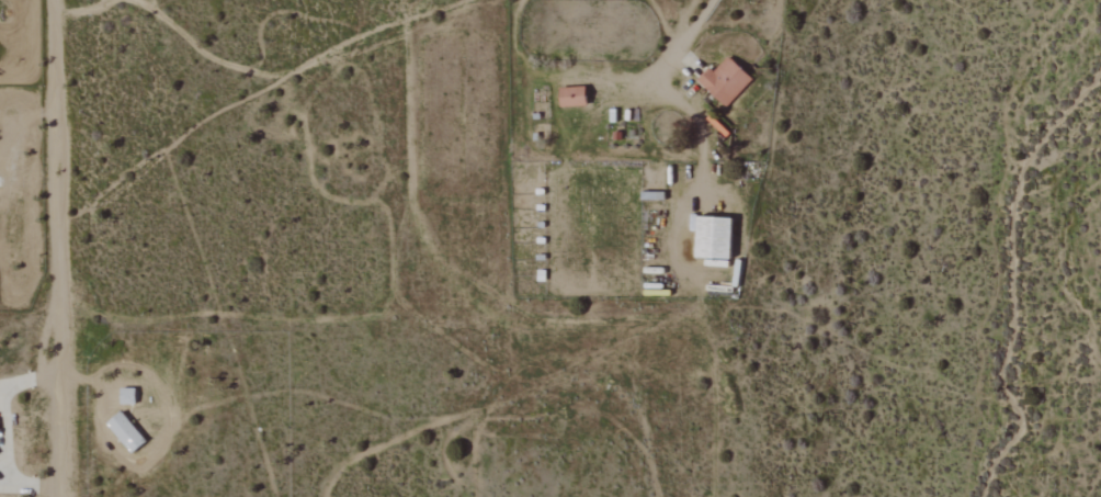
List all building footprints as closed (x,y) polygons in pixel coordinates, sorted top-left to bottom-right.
[(710,68),(698,81),(728,108),(754,79),(729,57),(715,73),(710,68)] [(587,87),(561,88),(562,108),(588,107),(587,87)] [(698,259),(733,260),(734,218),(699,217),(698,259)]
